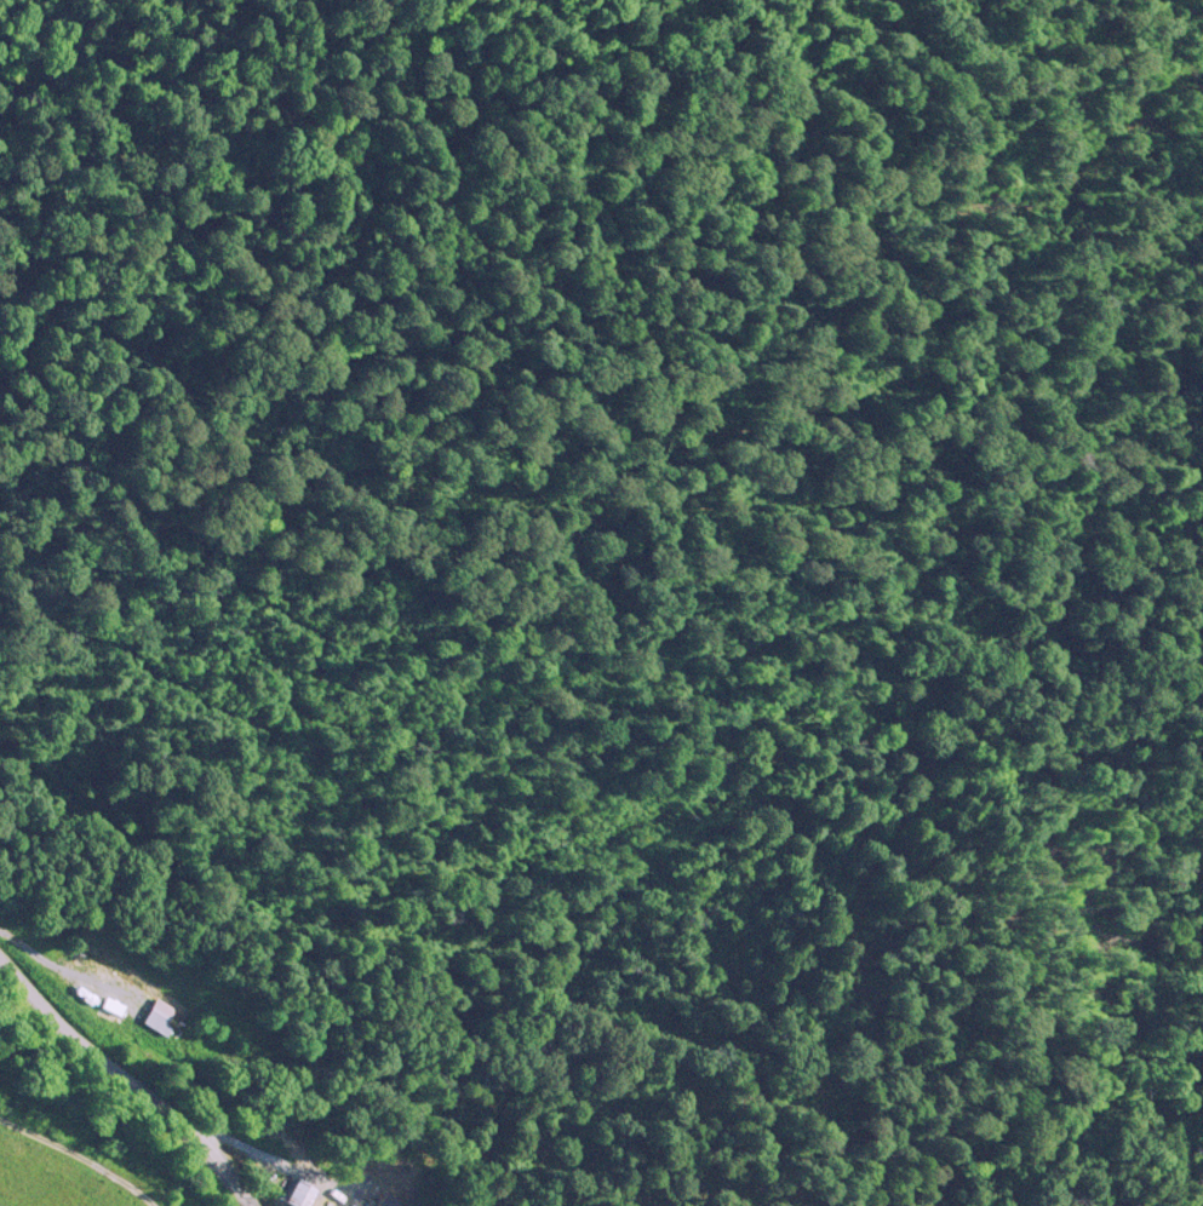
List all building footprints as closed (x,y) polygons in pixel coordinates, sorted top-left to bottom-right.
[(108,1004),(125,984),(119,980),(126,972),(111,959),(103,969),(84,952),(68,970),(108,1004)]
